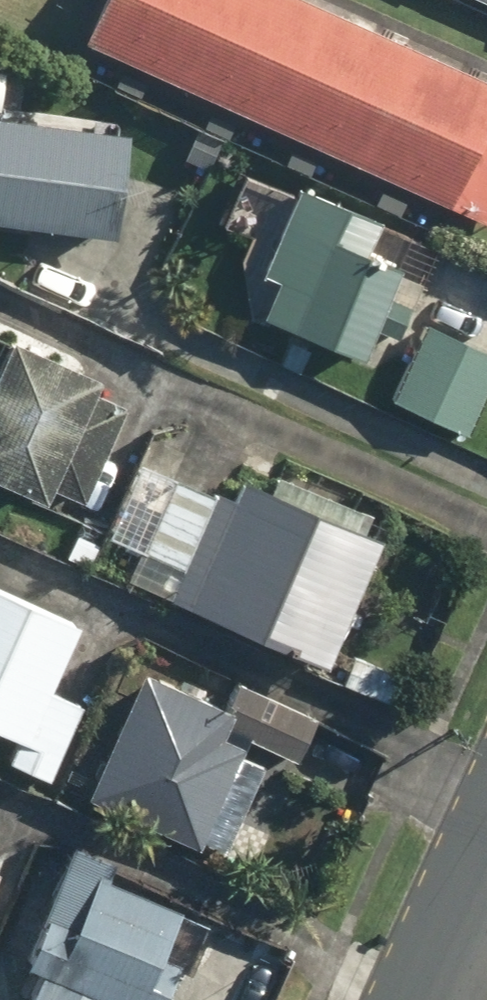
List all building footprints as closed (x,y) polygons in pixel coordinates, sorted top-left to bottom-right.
[(84,42),(486,227),(486,74),(325,0),(103,0),(84,42)] [(119,236),(130,127),(2,114),(7,70),(0,70),(0,223),(119,236)] [(394,340),(418,278),(370,259),(382,229),(294,194),(260,279),(276,285),(263,317),(369,360),(380,334),(394,340)] [(425,325),(389,408),(467,442),(486,397),(486,353),(425,325)] [(9,334),(0,353),(0,479),(41,499),(100,379),(9,334)] [(362,513),(276,472),(268,488),(246,478),(237,498),(221,491),(170,597),(325,670),(385,544),(355,529),(362,513)] [(14,740),(4,761),(49,781),(82,709),(49,694),(81,623),(0,585),(0,734),(14,740)] [(219,702),(140,664),(79,794),(215,858),(257,768),(238,759),(247,741),(297,764),(318,720),(230,679),(219,702)] [(70,846),(7,999),(169,999),(185,962),(168,955),(183,919),(106,888),(115,864),(70,846)]
